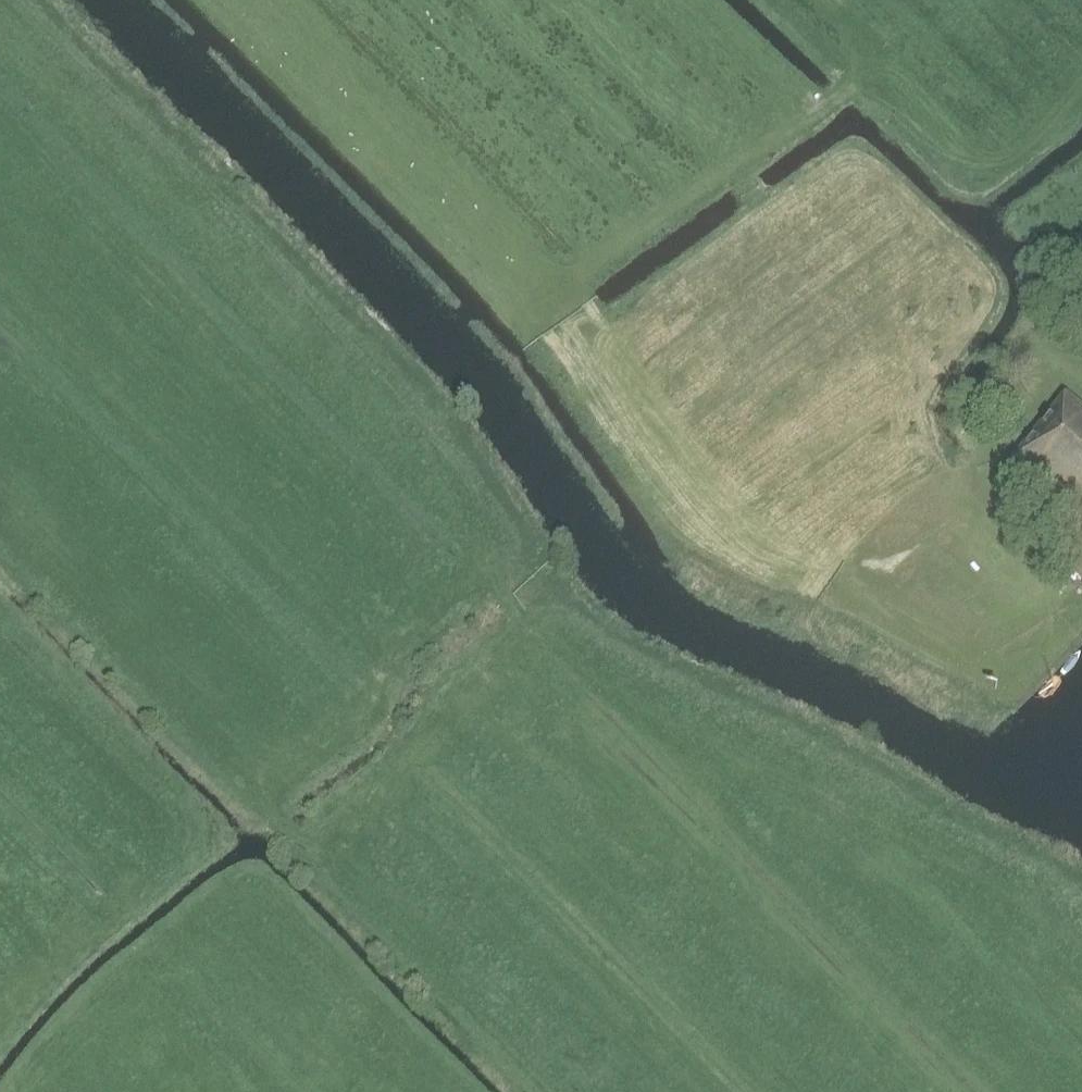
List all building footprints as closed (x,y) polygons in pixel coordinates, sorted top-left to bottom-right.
[(1066,392),(1009,461),(1081,521),(1081,405),(1066,392)] [(1072,572),(1081,580),(1081,561),(1072,572)]
